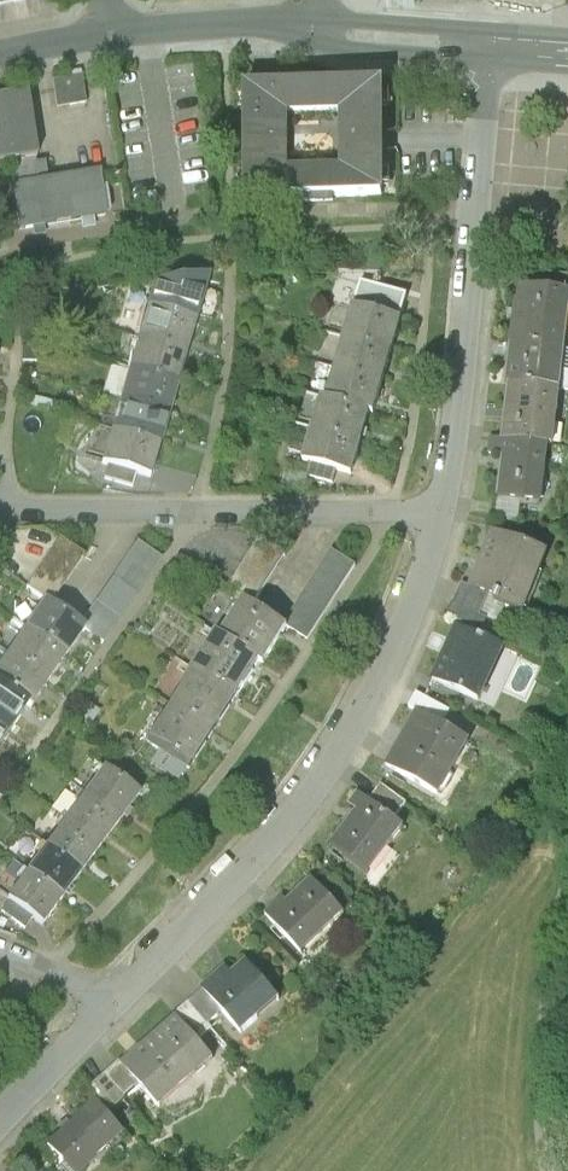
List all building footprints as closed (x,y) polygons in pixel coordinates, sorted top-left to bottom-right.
[(84,76),(54,81),(59,109),(89,104),(84,76)] [(247,197),(297,197),(297,200),(336,200),(336,196),(385,196),(384,86),(246,87),(247,197)] [(29,92),(0,97),(0,163),(11,161),(36,157),(39,157),(29,92)] [(37,165),(36,157),(11,161),(14,186),(40,182),(39,176),(47,175),(45,164),(37,165)] [(100,173),(40,182),(14,186),(21,229),(107,216),(100,173)] [(549,289),(567,291),(567,276),(550,274),(549,289)] [(148,307),(196,321),(209,276),(154,283),(148,307)] [(515,334),(567,339),(567,337),(567,291),(549,289),(520,286),(515,334)] [(356,306),(347,336),(392,350),(398,329),(401,319),(356,306)] [(148,307),(141,343),(186,356),(189,344),(196,321),(148,307)] [(563,387),(567,339),(515,334),(510,382),(513,382),(563,387)] [(386,370),(392,350),(347,336),(338,367),(383,380),(386,370)] [(141,343),(132,373),(177,386),(180,375),(186,356),(141,343)] [(376,402),(383,380),(338,367),(329,397),(370,409),(374,410),(376,402)] [(132,373),(123,403),(168,417),(171,406),(177,386),(132,373)] [(563,387),(513,382),(507,440),(551,445),(557,445),(563,387)] [(324,396),(314,428),(360,441),(363,431),(370,409),(329,397),(324,396)] [(123,403),(114,434),(159,447),(163,435),(168,417),(123,403)] [(357,451),(360,441),(314,428),(305,460),(310,461),(338,469),(351,473),(357,451)] [(153,468),(159,447),(114,434),(105,464),(110,466),(138,474),(150,477),(153,468)] [(502,499),(545,504),(551,445),(507,440),(492,438),(490,454),(506,456),(502,499)] [(309,475),(334,483),(338,469),(310,461),(307,475),(309,475)] [(110,466),(106,480),(134,488),(138,474),(110,466)] [(496,534),(473,590),(491,597),(502,601),(500,605),(526,616),(550,556),(496,534)] [(231,587),(247,598),(254,602),(286,553),(263,537),(231,587)] [(28,591),(45,602),(51,606),(84,557),(62,541),(28,591)] [(140,542),(81,627),(85,630),(105,643),(164,558),(140,542)] [(333,550),(285,623),(288,625),(309,638),(356,565),(333,550)] [(482,619),(491,597),(473,590),(464,586),(449,621),(484,635),(490,622),(482,619)] [(247,598),(223,634),(260,658),(264,661),(281,636),(288,625),(285,623),(254,602),(247,598)] [(45,602),(27,628),(67,656),(78,640),(85,630),(81,627),(51,606),(45,602)] [(27,628),(9,654),(49,682),(61,666),(67,656),(27,628)] [(458,631),(433,685),(481,706),(505,653),(458,631)] [(220,632),(196,669),(236,695),(251,672),(260,658),(223,634),(220,632)] [(0,667),(0,687),(27,705),(32,708),(44,690),(49,682),(9,654),(0,667)] [(196,669),(172,706),(212,732),(229,706),(236,695),(196,669)] [(27,705),(0,687),(0,726),(9,732),(20,715),(27,705)] [(204,743),(212,732),(172,706),(148,742),(188,768),(204,743)] [(471,744),(420,715),(391,768),(441,796),(471,744)] [(9,732),(0,726),(0,745),(2,742),(9,732)] [(106,772),(87,798),(119,822),(129,810),(139,796),(106,772)] [(383,789),(372,803),(397,823),(408,808),(383,789)] [(372,803),(360,795),(351,807),(360,814),(335,847),(371,875),(406,830),(397,823),(372,803)] [(108,838),(119,822),(87,798),(67,824),(100,848),(108,838)] [(89,863),(100,848),(67,824),(48,849),(81,874),(89,863)] [(69,889),(81,874),(48,849),(28,875),(61,900),(69,889)] [(53,911),(61,900),(28,875),(9,901),(11,902),(33,919),(42,926),(53,911)] [(284,900),(267,916),(303,956),(346,917),(314,882),(289,905),(284,900)] [(3,913),(26,929),(33,919),(11,902),(3,913)] [(228,972),(204,992),(224,1015),(241,1036),(279,1003),(248,967),(234,978),(228,972)] [(204,992),(190,1005),(209,1027),(224,1015),(204,992)] [(176,1017),(177,1018),(199,1044),(213,1032),(209,1027),(190,1005),(176,1017)] [(177,1018),(121,1066),(139,1087),(158,1110),(214,1062),(199,1044),(177,1018)] [(121,1066),(107,1078),(125,1099),(139,1087),(121,1066)] [(126,1101),(125,1099),(107,1078),(94,1090),(103,1100),(99,1103),(110,1115),(126,1101)] [(48,1147),(69,1170),(83,1170),(126,1134),(110,1115),(99,1103),(48,1147)]
